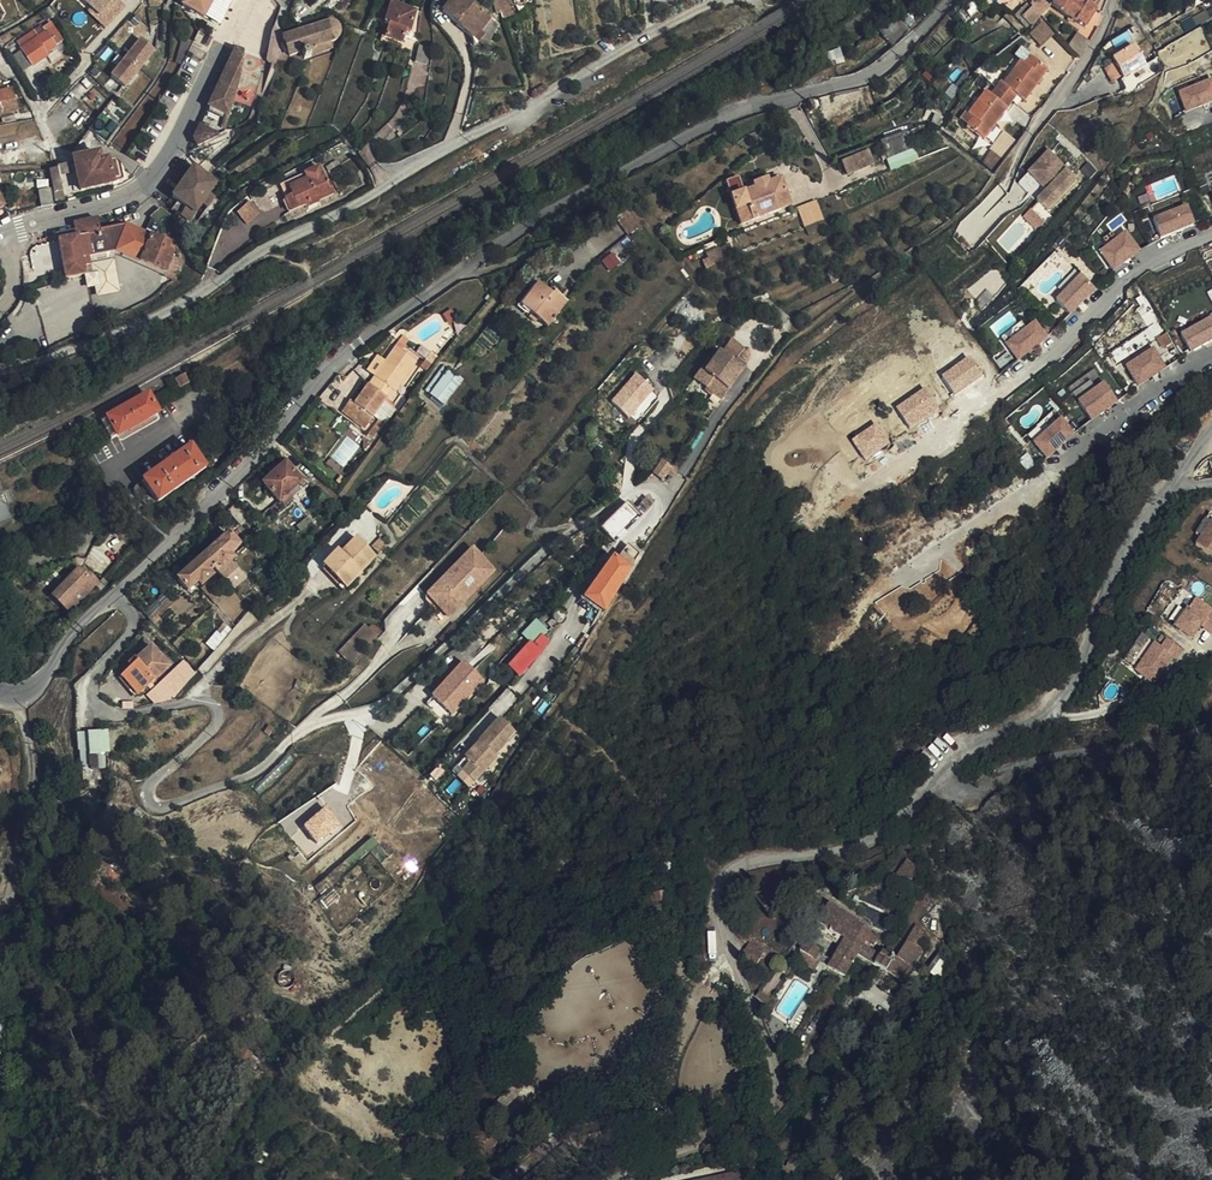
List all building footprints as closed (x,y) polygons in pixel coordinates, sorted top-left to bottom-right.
[(91,9),(99,16),(102,12),(110,20),(123,7),(115,0),(81,0),(91,9)] [(183,6),(204,16),(212,0),(185,0),(183,6)] [(469,2),(467,0),(451,0),(442,12),(458,25),(473,5),(469,2)] [(1053,8),(1062,14),(1062,16),(1077,26),(1079,24),(1087,29),(1097,13),(1088,8),(1093,0),(1059,0),(1053,8)] [(385,25),(388,26),(405,31),(406,28),(403,26),(408,7),(391,3),(385,25)] [(458,25),(457,25),(473,38),(478,31),(481,33),(491,19),(473,5),(458,25)] [(405,31),(388,26),(384,39),(404,44),(410,23),(413,23),(416,10),(408,7),(403,26),(406,28),(405,31)] [(1034,7),(1019,17),(1028,26),(1043,16),(1034,7)] [(99,16),(91,9),(87,12),(105,27),(110,20),(102,12),(99,16)] [(313,59),(311,52),(322,48),(325,55),(333,52),(331,45),(336,43),(339,40),(341,36),(341,32),(341,29),(339,26),(335,24),(332,23),(328,23),(283,40),(290,59),(302,54),(306,62),(308,61),(313,59)] [(1043,23),(1032,34),(1043,45),(1054,34),(1043,23)] [(37,39),(32,30),(14,42),(29,65),(39,59),(38,56),(51,48),(58,44),(45,25),(39,29),(43,35),(37,39)] [(37,26),(32,30),(37,39),(43,35),(39,29),(37,26)] [(478,31),(473,38),(479,43),(485,36),(481,33),(478,31)] [(1083,58),(1093,44),(1079,35),(1070,44),(1083,58)] [(177,59),(182,61),(193,39),(185,36),(177,59)] [(139,39),(110,76),(124,87),(154,50),(139,39)] [(415,64),(426,66),(429,50),(419,47),(415,64)] [(51,48),(41,54),(48,64),(58,59),(51,48)] [(325,55),(322,48),(311,52),(313,59),(325,55)] [(1023,60),(1007,81),(1027,98),(1050,69),(1022,48),(1016,56),(1023,60)] [(198,147),(224,133),(238,85),(244,53),(235,50),(231,58),(195,140),(198,147)] [(1125,82),(1147,69),(1135,50),(1114,62),(1125,82)] [(1157,62),(1147,69),(1125,82),(1122,84),(1130,99),(1146,90),(1144,86),(1149,83),(1147,79),(1163,70),(1157,62)] [(1201,77),(1176,84),(1178,91),(1203,84),(1201,77)] [(84,78),(73,90),(81,97),(92,85),(84,78)] [(1002,80),(998,86),(1015,99),(1018,94),(1026,100),(1027,98),(1007,81),(1005,83),(1002,80)] [(1186,113),(1211,103),(1211,81),(1179,94),(1186,113)] [(1015,99),(998,86),(992,94),(987,90),(969,114),(974,118),(968,125),(985,138),(1015,99)] [(0,95),(0,116),(15,111),(9,92),(0,95)] [(940,112),(935,118),(942,124),(947,118),(940,112)] [(964,122),(968,125),(974,118),(969,114),(964,122)] [(102,115),(88,132),(105,145),(117,129),(109,123),(110,121),(102,115)] [(15,122),(18,131),(35,125),(32,116),(15,122)] [(889,168),(917,161),(909,131),(882,138),(889,168)] [(848,175),(876,164),(869,148),(841,160),(848,175)] [(995,149),(986,163),(993,169),(997,173),(997,172),(1006,157),(995,149)] [(1038,205),(1049,215),(1079,184),(1050,156),(1021,188),(1028,195),(1038,185),(1048,195),(1038,205)] [(73,163),(73,165),(81,195),(119,186),(121,185),(122,183),(119,170),(105,163),(100,164),(98,157),(73,163)] [(179,158),(166,179),(178,186),(190,165),(179,158)] [(187,221),(201,201),(207,191),(214,180),(193,167),(173,197),(179,201),(173,211),(187,221)] [(321,172),(307,178),(309,183),(284,195),(288,202),(287,203),(293,215),(309,208),(319,204),(319,206),(336,198),(331,187),(328,188),(321,172)] [(729,193),(742,190),(739,177),(726,180),(729,193)] [(309,183),(307,178),(282,189),(284,195),(309,183)] [(35,187),(40,211),(52,208),(46,185),(35,187)] [(201,201),(207,206),(208,207),(215,197),(213,196),(207,191),(201,201)] [(737,238),(788,218),(777,191),(764,196),(762,191),(748,197),(749,202),(726,209),(737,238)] [(260,212),(251,201),(239,212),(248,223),(260,212)] [(1158,238),(1195,228),(1189,207),(1153,217),(1158,238)] [(172,231),(173,229),(170,220),(165,211),(163,209),(152,216),(154,219),(149,232),(153,234),(155,233),(168,235),(172,231)] [(170,220),(173,229),(177,219),(165,211),(170,220)] [(804,236),(823,228),(818,214),(798,222),(804,236)] [(1046,225),(1033,214),(1026,221),(1039,232),(1046,225)] [(173,244),(149,236),(128,228),(100,234),(98,223),(95,223),(95,222),(73,227),(75,239),(56,243),(64,283),(87,278),(89,278),(87,270),(91,269),(90,268),(108,264),(111,258),(111,257),(117,255),(167,273),(166,277),(179,281),(187,262),(175,258),(176,253),(171,251),(173,244)] [(623,256),(639,242),(621,224),(607,237),(623,256)] [(1012,226),(999,241),(1015,255),(1028,240),(1012,226)] [(1098,253),(1114,272),(1142,251),(1127,231),(1098,253)] [(701,263),(705,269),(728,260),(723,249),(715,253),(711,253),(700,258),(701,263)] [(635,270),(623,256),(593,282),(606,296),(635,270)] [(119,293),(111,258),(108,264),(90,268),(91,269),(87,270),(89,278),(87,278),(90,290),(99,288),(101,297),(119,293)] [(699,273),(705,269),(701,263),(696,266),(699,273)] [(1072,315),(1097,288),(1082,274),(1056,300),(1072,315)] [(513,327),(536,345),(558,319),(544,308),(541,312),(531,304),(513,327)] [(110,311),(95,319),(97,325),(113,316),(110,311)] [(1191,353),(1211,342),(1211,316),(1180,333),(1191,353)] [(1006,341),(1017,359),(1050,340),(1039,322),(1006,341)] [(1022,323),(1002,338),(1005,343),(1026,328),(1022,323)] [(720,354),(734,364),(742,355),(727,345),(720,354)] [(1138,387),(1168,367),(1154,347),(1125,367),(1138,387)] [(512,359),(521,367),(530,356),(521,349),(512,359)] [(710,382),(700,393),(719,407),(744,371),(734,364),(720,354),(717,359),(715,357),(702,375),(710,382)] [(402,360),(396,355),(391,361),(397,365),(402,360)] [(689,384),(700,393),(710,382),(702,375),(715,357),(711,355),(689,384)] [(429,373),(436,364),(430,358),(422,368),(429,373)] [(378,381),(370,391),(388,409),(409,381),(389,366),(378,381)] [(1077,400),(1104,382),(1096,370),(1069,387),(1077,400)] [(635,372),(611,402),(631,419),(655,389),(635,372)] [(181,387),(189,382),(183,374),(176,378),(181,387)] [(370,376),(364,384),(370,391),(378,381),(370,376)] [(417,388),(421,391),(427,385),(422,381),(417,388)] [(1092,421),(1119,402),(1105,382),(1078,401),(1092,421)] [(370,391),(364,384),(360,390),(367,395),(370,391)] [(417,410),(423,414),(442,390),(435,385),(417,410)] [(152,389),(151,388),(105,413),(107,416),(101,419),(112,439),(118,435),(158,413),(163,410),(152,389)] [(442,390),(423,414),(436,424),(454,399),(442,390)] [(370,391),(367,395),(360,405),(358,403),(352,413),(345,423),(341,420),(334,429),(357,445),(370,427),(378,416),(381,419),(388,409),(370,391)] [(345,423),(352,413),(348,411),(341,420),(345,423)] [(158,413),(118,435),(121,440),(161,418),(158,413)] [(388,424),(381,419),(378,416),(370,427),(381,434),(388,424)] [(1033,443),(1047,459),(1077,433),(1063,417),(1033,443)] [(377,440),(371,436),(359,453),(365,456),(377,440)] [(152,504),(160,499),(207,462),(191,442),(140,480),(142,483),(138,486),(140,488),(137,491),(152,504)] [(645,473),(661,485),(672,472),(662,463),(660,465),(654,461),(645,473)] [(296,499),(279,481),(256,501),(273,519),(296,499)] [(336,499),(332,494),(326,498),(331,504),(336,499)] [(646,500),(642,504),(648,510),(651,505),(646,500)] [(623,507),(605,523),(595,533),(603,542),(593,555),(599,560),(607,550),(638,522),(648,510),(642,504),(632,515),(623,507)] [(1194,539),(1199,542),(1211,524),(1211,525),(1211,520),(1208,517),(1194,539)] [(232,521),(221,532),(233,544),(243,533),(232,521)] [(1195,549),(1211,560),(1211,525),(1211,524),(1199,542),(1195,549)] [(388,547),(380,539),(371,549),(379,555),(388,547)] [(374,560),(354,541),(339,557),(333,553),(321,568),(344,592),(374,560)] [(490,567),(470,548),(448,572),(425,596),(427,597),(441,611),(448,611),(459,600),(462,602),(485,577),(483,574),(490,567)] [(108,563),(116,553),(113,550),(103,561),(108,563)] [(222,551),(197,573),(207,585),(212,580),(216,583),(226,575),(223,570),(232,563),(222,551)] [(612,568),(625,576),(635,558),(625,552),(612,568)] [(122,569),(108,563),(100,572),(109,579),(110,581),(122,569)] [(579,604),(598,617),(625,576),(612,568),(607,565),(579,604)] [(109,579),(100,572),(90,581),(100,588),(109,579)] [(207,585),(197,573),(172,596),(182,607),(191,599),(195,603),(205,593),(201,589),(207,585)] [(50,603),(60,612),(82,591),(87,586),(84,582),(77,575),(50,603)] [(87,595),(90,592),(87,586),(82,591),(87,595)] [(60,612),(55,619),(66,631),(97,600),(90,592),(87,595),(82,591),(60,612)] [(1203,626),(1211,632),(1211,607),(1196,596),(1174,627),(1193,640),(1203,626)] [(448,617),(462,602),(459,600),(448,611),(441,611),(448,617)] [(381,633),(377,629),(373,626),(368,627),(365,629),(376,639),(381,633)] [(337,655),(350,667),(376,639),(365,629),(363,628),(337,655)] [(1137,668),(1152,639),(1163,645),(1167,637),(1158,632),(1155,638),(1142,632),(1126,662),(1137,668)] [(502,671),(513,681),(543,648),(539,642),(537,644),(531,639),(502,671)] [(1163,647),(1153,642),(1136,673),(1160,685),(1181,646),(1167,639),(1163,647)] [(137,696),(167,671),(148,649),(136,660),(138,662),(120,677),(137,696)] [(431,696),(454,716),(485,679),(462,660),(431,696)] [(194,676),(183,664),(160,684),(173,699),(194,676)] [(475,751),(453,775),(458,780),(468,790),(483,773),(482,771),(489,764),(502,749),(501,748),(509,740),(495,726),(474,750),(475,751)] [(103,735),(88,736),(93,783),(102,781),(102,773),(106,772),(103,735)] [(93,783),(88,736),(76,737),(84,789),(93,787),(93,783)] [(490,765),(489,764),(482,771),(483,773),(490,765)] [(458,780),(453,775),(447,781),(452,786),(458,780)] [(458,780),(452,786),(463,796),(468,790),(458,780)] [(866,936),(824,911),(815,922),(807,936),(834,951),(827,965),(814,959),(816,955),(800,946),(795,955),(815,966),(841,980),(854,959),(899,985),(906,973),(901,969),(893,964),(880,957),(877,961),(859,950),(861,946),(866,936)] [(904,945),(913,950),(920,937),(912,930),(904,945)] [(874,941),(866,936),(861,946),(868,950),(874,941)] [(906,962),(911,965),(918,954),(913,950),(904,945),(897,956),(906,962)] [(757,956),(744,950),(738,961),(750,968),(757,956)] [(795,955),(790,964),(810,975),(815,966),(795,955)] [(897,956),(893,964),(901,969),(906,962),(897,956)] [(901,969),(906,973),(911,965),(906,962),(901,969)] [(229,1071),(237,1078),(242,1071),(233,1065),(229,1071)] [(737,1171),(767,1164),(765,1155),(734,1162),(737,1171)] [(534,1171),(521,1179),(540,1179),(534,1171)] [(764,1171),(749,1174),(751,1179),(746,1179),(766,1179),(764,1171)]
